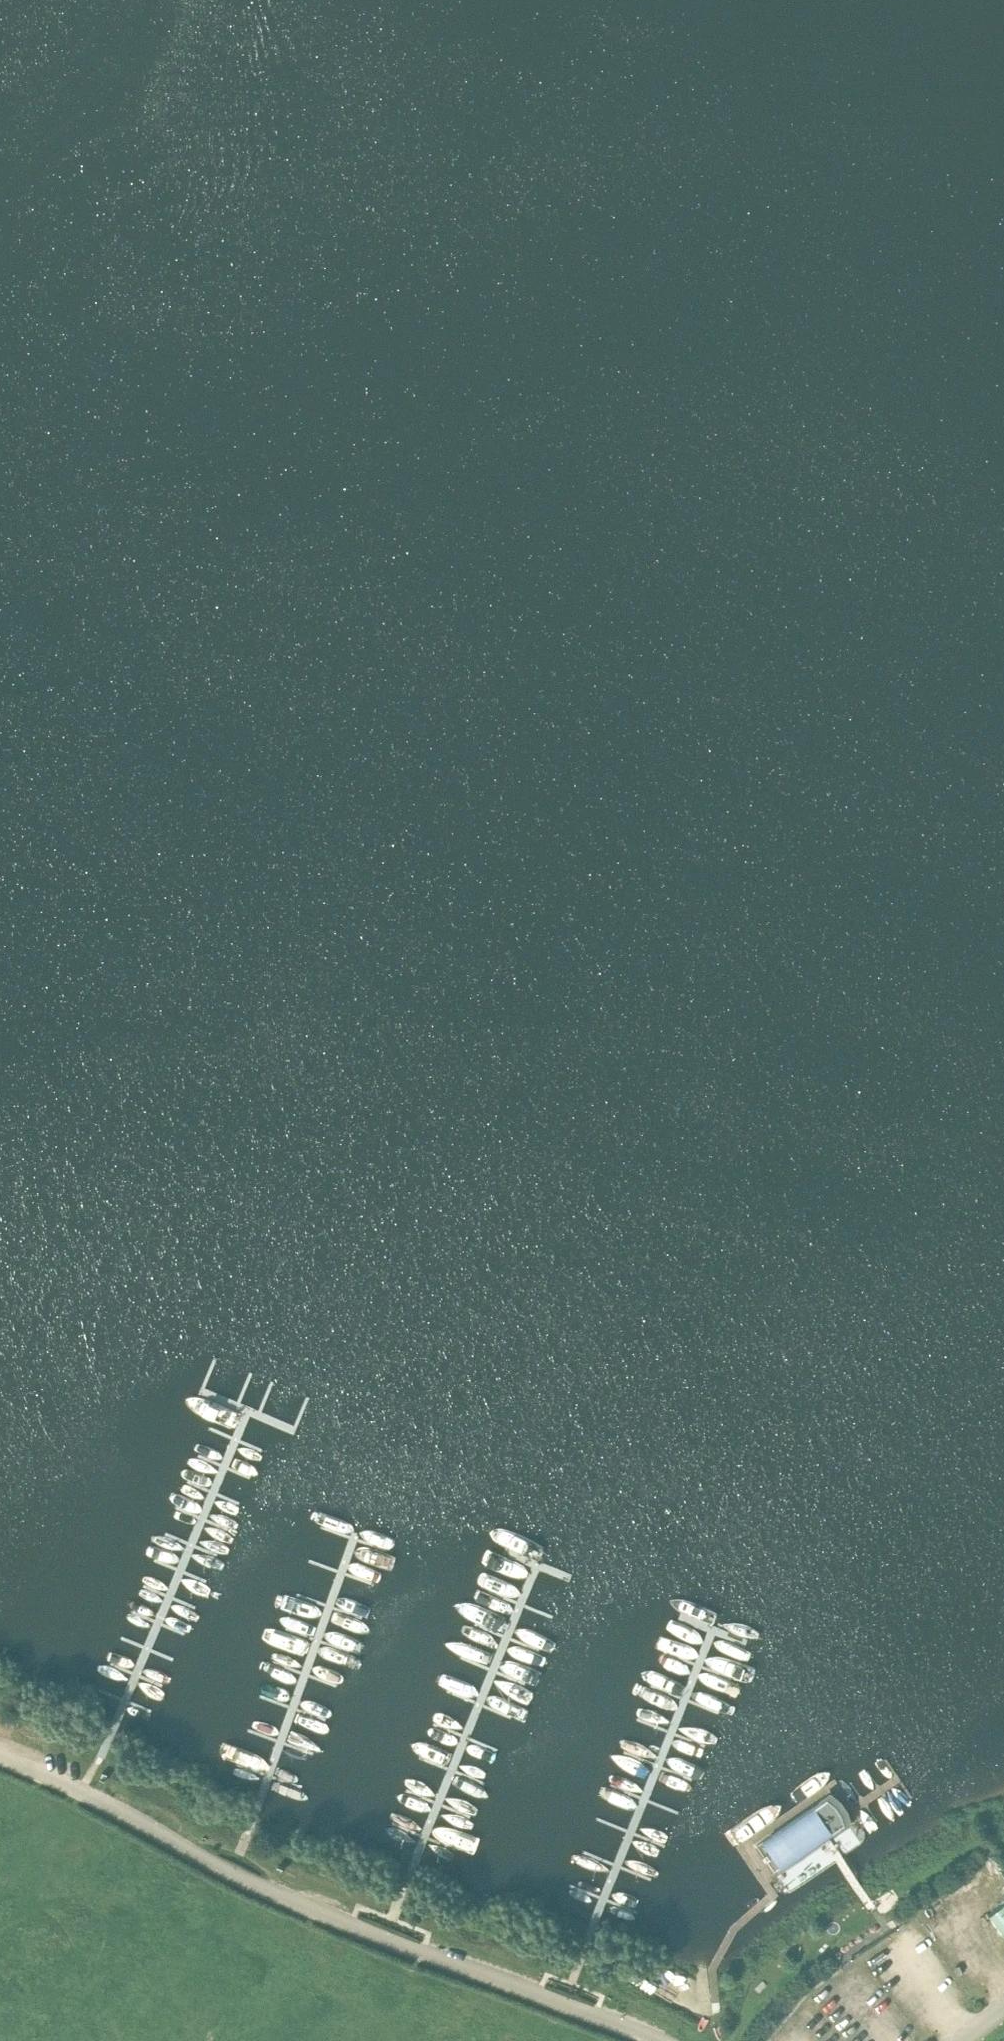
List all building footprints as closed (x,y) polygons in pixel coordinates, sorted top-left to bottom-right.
[(829,1840),(854,1823),(833,1792),(754,1845),(774,1876),(824,1843),(829,1840)] [(990,1913),(1003,1929),(1003,1900),(990,1913)]
